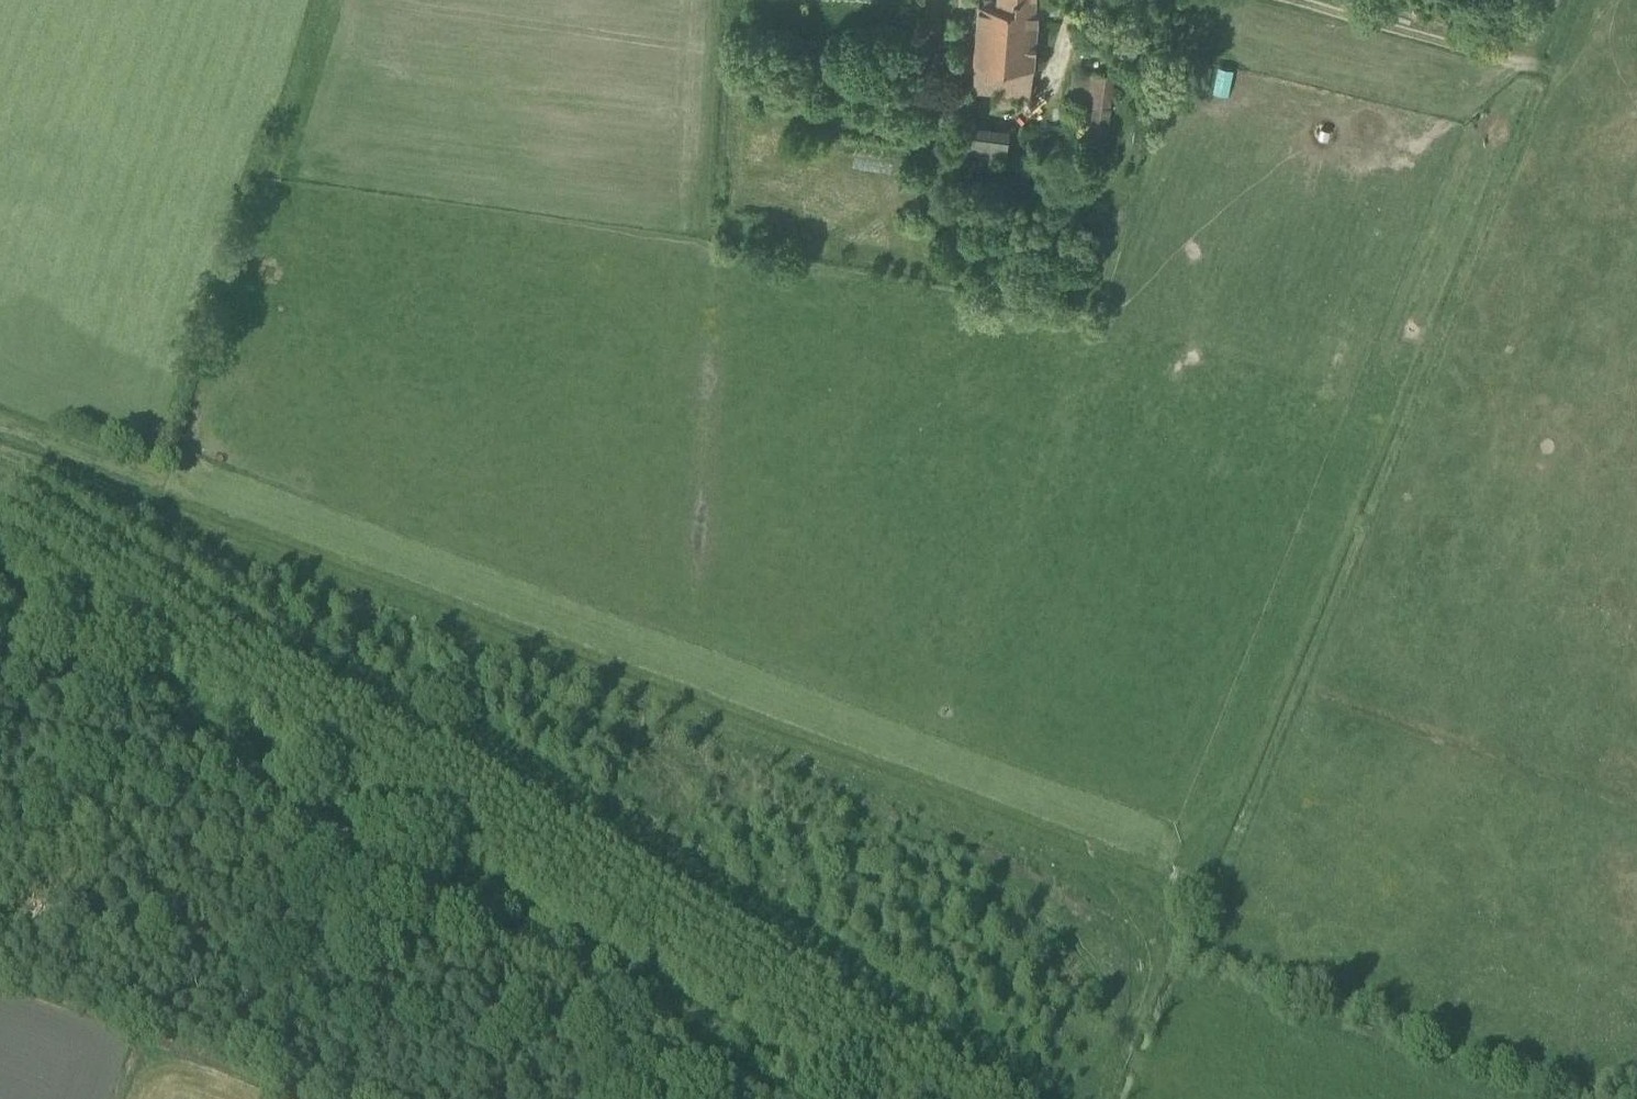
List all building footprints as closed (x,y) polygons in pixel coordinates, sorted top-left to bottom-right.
[(984,0),(981,0),(980,0),(973,80),(1032,86),(1039,5),(1036,5),(1036,0),(984,0)] [(954,72),(956,50),(948,49),(946,71),(954,72)] [(1215,60),(1191,56),(1185,91),(1208,95),(1215,60)] [(1228,92),(1234,66),(1219,63),(1213,88),(1228,92)] [(1112,106),(1116,75),(1074,70),(1070,101),(1082,103),(1112,106)] [(1011,98),(1012,91),(996,89),(995,97),(1011,98)] [(1009,151),(1009,131),(963,129),(962,149),(1009,151)]
